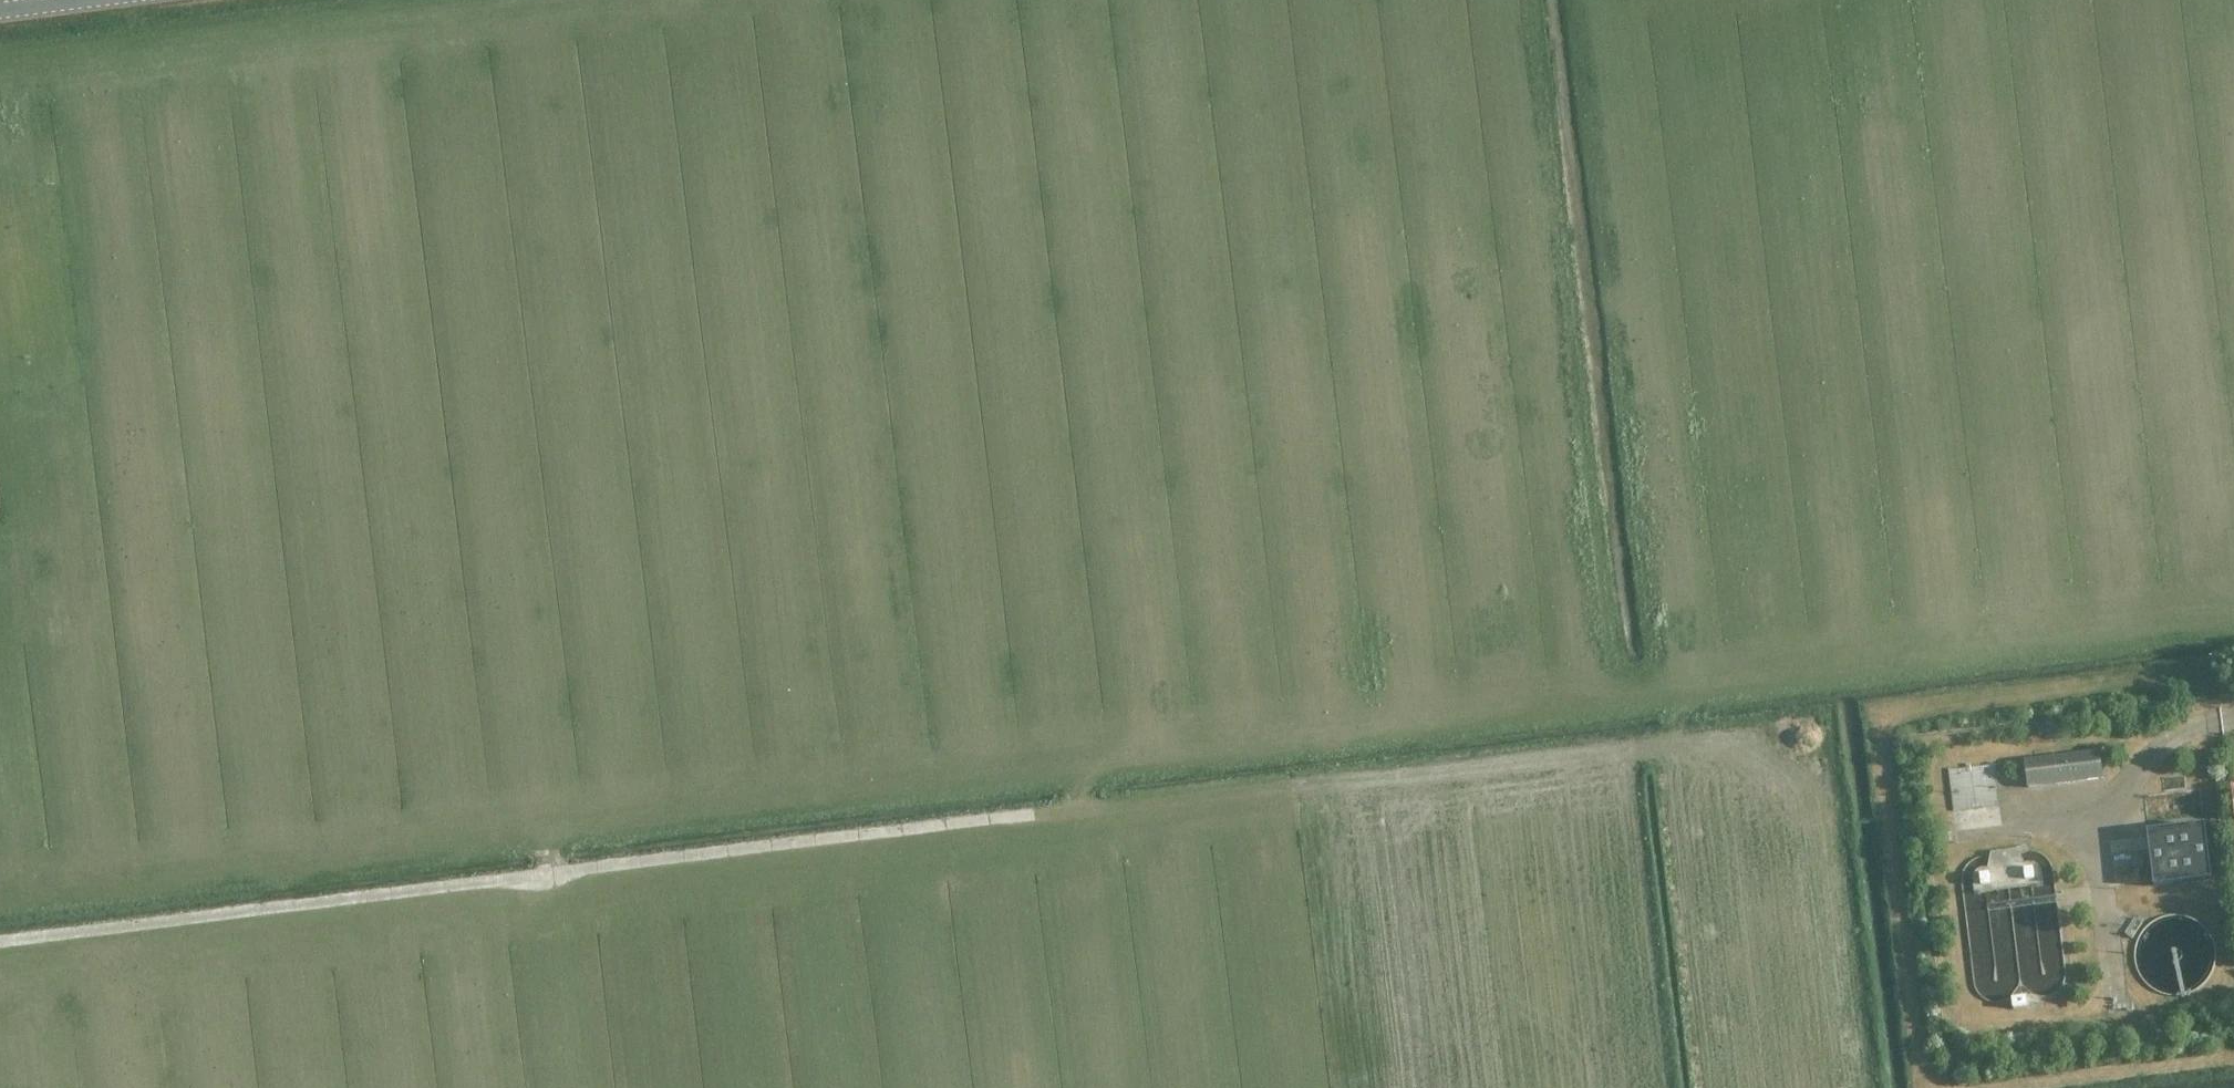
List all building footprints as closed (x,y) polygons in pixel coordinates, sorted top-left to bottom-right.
[(2099,753),(2025,762),(2028,788),(2103,779),(2099,753)] [(1998,762),(1950,769),(1960,830),(2008,822),(1998,762)] [(2205,826),(2147,833),(2154,887),(2211,881),(2205,826)] [(1971,884),(1973,899),(2008,896),(2018,980),(2019,990),(2016,996),(2012,1002),(2013,1019),(2044,1017),(2043,1003),(2040,1003),(2032,1000),(2027,995),(2023,989),(2022,979),(2013,896),(2045,893),(2043,878),(2040,873),(2036,870),(2029,868),(2022,869),(2017,860),(2014,855),(1990,857),(1988,863),(1985,874),(1977,875),(1973,879),(1971,884)]
